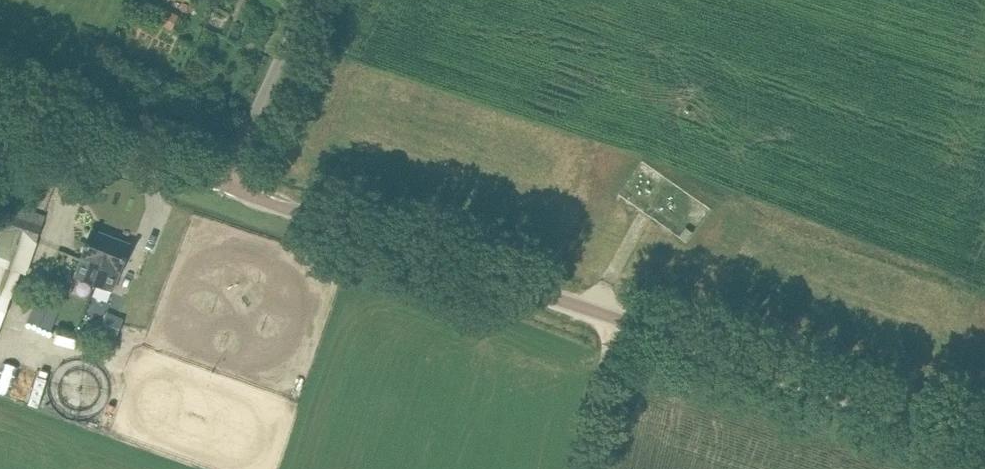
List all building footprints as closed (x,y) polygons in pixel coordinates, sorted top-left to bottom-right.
[(46,216),(4,202),(0,213),(0,230),(36,243),(46,216)] [(75,277),(95,285),(113,237),(92,229),(80,258),(82,258),(75,277)] [(0,327),(20,272),(26,274),(36,245),(3,234),(0,243),(0,327)] [(132,244),(113,237),(95,285),(112,291),(119,273),(121,274),(132,244)] [(34,306),(28,322),(51,331),(57,315),(34,306)] [(107,313),(100,333),(112,337),(119,318),(107,313)] [(18,368),(4,363),(0,375),(0,392),(9,395),(18,368)] [(33,373),(24,404),(39,408),(48,377),(33,373)]
